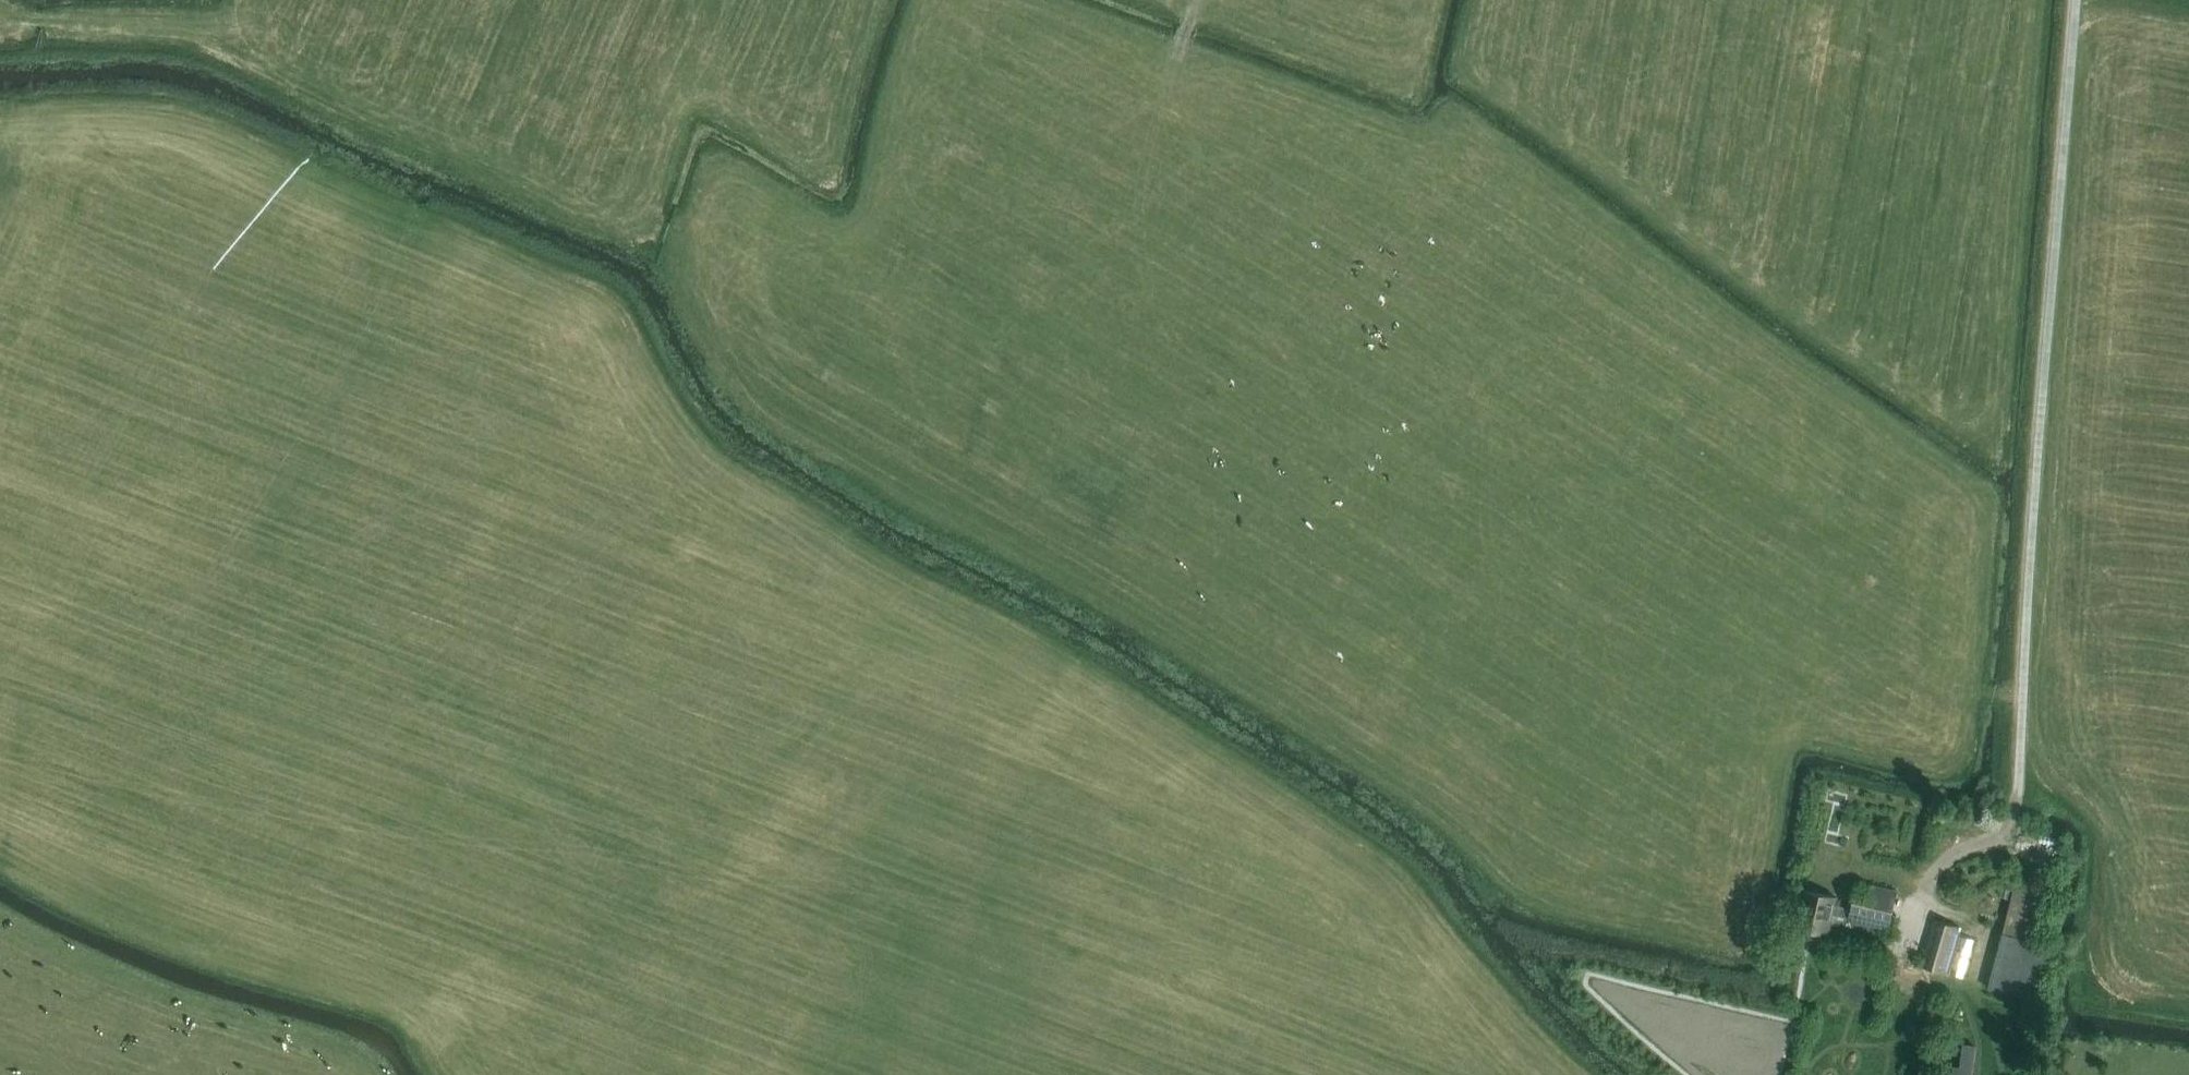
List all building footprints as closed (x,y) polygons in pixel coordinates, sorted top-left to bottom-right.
[(1850,920),(1889,929),(1897,891),(1859,882),(1853,909),(1835,905),(1837,897),(1807,890),(1798,928),(1828,935),(1833,914),(1851,918),(1850,920)] [(1986,986),(2044,999),(2048,961),(2053,925),(2056,895),(2015,884),(2014,889),(2010,900),(1986,986)] [(1947,973),(1960,927),(1934,920),(1921,965),(1947,973)] [(1936,998),(1940,987),(1931,984),(1928,996),(1936,998)] [(1976,1046),(1963,1045),(1960,1066),(1949,1065),(1948,1074),(1972,1074),(1976,1046)] [(1979,1074),(1991,1074),(1993,1052),(1980,1052),(1979,1074)]
